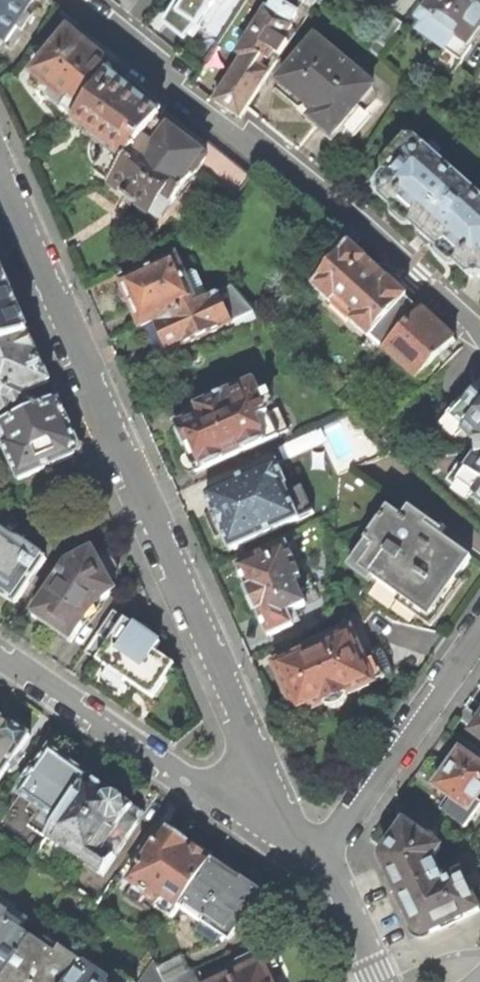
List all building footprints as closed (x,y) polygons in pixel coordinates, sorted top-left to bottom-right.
[(1,48),(6,41),(12,45),(40,3),(35,0),(0,0),(0,47),(1,48)] [(194,44),(228,0),(181,0),(164,22),(194,44)] [(242,117),(270,73),(264,69),(275,53),(281,57),(290,43),(285,39),(294,26),(291,24),(298,13),(278,0),(276,0),(270,10),(267,8),(238,54),(244,57),(216,101),(228,109),(242,117)] [(380,9),(387,0),(367,0),(380,9)] [(421,19),(427,24),(421,32),(446,50),(441,58),(449,64),(446,68),(454,73),(463,62),(459,59),(479,28),(479,0),(434,0),(421,19)] [(66,110),(77,119),(110,75),(114,69),(72,31),(78,22),(60,7),(53,17),(68,34),(34,74),(54,91),(49,98),(54,102),(65,111),(66,110)] [(368,50),(380,58),(404,25),(391,16),(368,50)] [(315,121),(346,147),(372,116),(359,104),(374,86),(317,38),(281,81),(312,107),(317,111),(314,115),(314,118),(315,121)] [(438,62),(446,68),(449,64),(441,58),(438,62)] [(95,172),(109,183),(167,109),(146,91),(129,77),(123,86),(110,75),(77,119),(74,124),(93,139),(91,144),(89,150),(89,155),(91,160),(93,164),(98,169),(95,172)] [(152,213),(160,220),(198,171),(234,199),(253,176),(207,141),(167,109),(109,183),(135,203),(150,215),(152,213)] [(465,275),(479,275),(479,200),(431,155),(432,154),(415,139),(407,138),(397,150),(397,157),(401,161),(392,172),(386,172),(380,178),(379,197),(414,228),(414,230),(417,232),(419,229),(422,229),(425,232),(429,236),(430,238),(427,241),(428,242),(430,242),(465,275)] [(212,208),(217,214),(225,207),(220,201),(212,208)] [(349,242),(313,286),(370,338),(363,347),(375,359),(383,350),(421,312),(406,298),(409,297),(381,271),(349,242)] [(161,335),(168,350),(182,344),(184,344),(222,328),(222,326),(232,322),(232,321),(254,311),(233,286),(209,296),(198,274),(186,280),(176,257),(122,281),(123,285),(121,290),(120,294),(123,298),(127,300),(131,302),(133,307),(142,326),(155,320),(161,335)] [(30,332),(0,263),(0,345),(30,332)] [(423,310),(421,312),(383,350),(417,381),(456,341),(437,322),(423,310)] [(0,345),(0,423),(0,424),(23,414),(19,405),(31,400),(28,391),(52,380),(43,360),(30,332),(0,345)] [(194,470),(195,472),(201,470),(278,436),(278,434),(288,430),(279,408),(268,413),(254,380),(171,415),(175,424),(187,452),(182,454),(181,459),(182,465),(184,468),(189,472),(194,470)] [(477,392),(475,390),(466,400),(467,402),(454,417),(444,407),(421,433),(442,452),(433,465),(477,497),(476,499),(479,501),(479,388),(477,392)] [(0,424),(0,441),(2,440),(20,479),(83,451),(71,424),(59,398),(23,414),(0,424)] [(223,534),(229,549),(314,512),(302,485),(287,492),(284,486),(287,484),(277,463),(205,495),(213,511),(205,514),(209,524),(215,537),(223,534)] [(361,569),(424,613),(438,591),(444,595),(451,586),(471,557),(427,525),(432,516),(426,512),(423,516),(353,467),(339,473),(336,519),(376,547),(361,569)] [(15,603),(45,557),(25,543),(22,540),(18,540),(14,539),(10,536),(18,524),(7,516),(0,527),(0,593),(15,603)] [(258,613),(268,636),(293,625),(288,612),(307,604),(303,597),(316,591),(305,566),(298,569),(287,545),(238,567),(248,589),(246,590),(247,592),(241,595),(245,604),(250,614),(255,612),(256,614),(258,613)] [(54,629),(71,641),(85,619),(90,612),(97,605),(104,597),(117,589),(114,583),(116,579),(114,577),(111,574),(108,570),(106,565),(104,561),(103,554),(98,553),(95,547),(68,562),(32,614),(54,629)] [(85,650),(153,696),(175,664),(155,651),(161,642),(152,636),(113,610),(85,650)] [(301,715),(306,725),(329,714),(326,705),(329,707),(334,707),(337,707),(341,705),(345,702),(347,698),(346,695),(373,684),(373,682),(387,676),(388,673),(389,669),(389,664),(387,659),(384,655),(378,652),(362,658),(346,624),(303,644),(306,650),(270,667),(284,695),(288,692),(292,703),(299,716),(301,715)] [(30,735),(10,722),(3,718),(0,716),(0,780),(30,735)] [(470,732),(479,739),(479,718),(470,732)] [(51,749),(36,771),(34,769),(26,781),(28,783),(0,825),(0,836),(34,859),(89,777),(71,765),(66,761),(66,760),(51,749)] [(439,810),(465,829),(479,808),(479,806),(474,802),(479,793),(479,766),(458,749),(449,762),(445,767),(448,768),(435,786),(449,796),(439,810)] [(122,798),(89,777),(34,859),(56,874),(69,854),(102,876),(144,814),(122,798)] [(388,877),(397,896),(440,875),(433,861),(439,849),(428,840),(436,828),(413,811),(379,858),(388,877)] [(176,913),(179,909),(212,860),(187,843),(166,829),(129,883),(161,904),(162,904),(176,913)] [(205,917),(232,936),(243,919),(248,923),(262,903),(258,901),(263,894),(241,879),(212,860),(179,909),(201,923),(205,917)] [(397,896),(418,940),(451,924),(478,911),(460,873),(443,881),(440,875),(397,896)] [(30,939),(21,934),(29,921),(12,909),(15,904),(0,894),(0,981),(1,981),(30,939)] [(82,965),(61,951),(65,945),(48,933),(40,946),(30,939),(1,981),(70,981),(82,965)] [(266,960),(271,970),(278,967),(269,946),(236,961),(241,972),(266,960)] [(192,971),(190,971),(183,956),(158,968),(165,981),(197,981),(192,971)] [(138,981),(165,981),(158,968),(154,959),(138,981)] [(271,970),(266,960),(241,972),(221,981),(277,981),(271,970)] [(92,975),(95,970),(84,962),(82,965),(70,981),(102,981),(92,975)] [(118,973),(111,981),(131,981),(118,973)]
